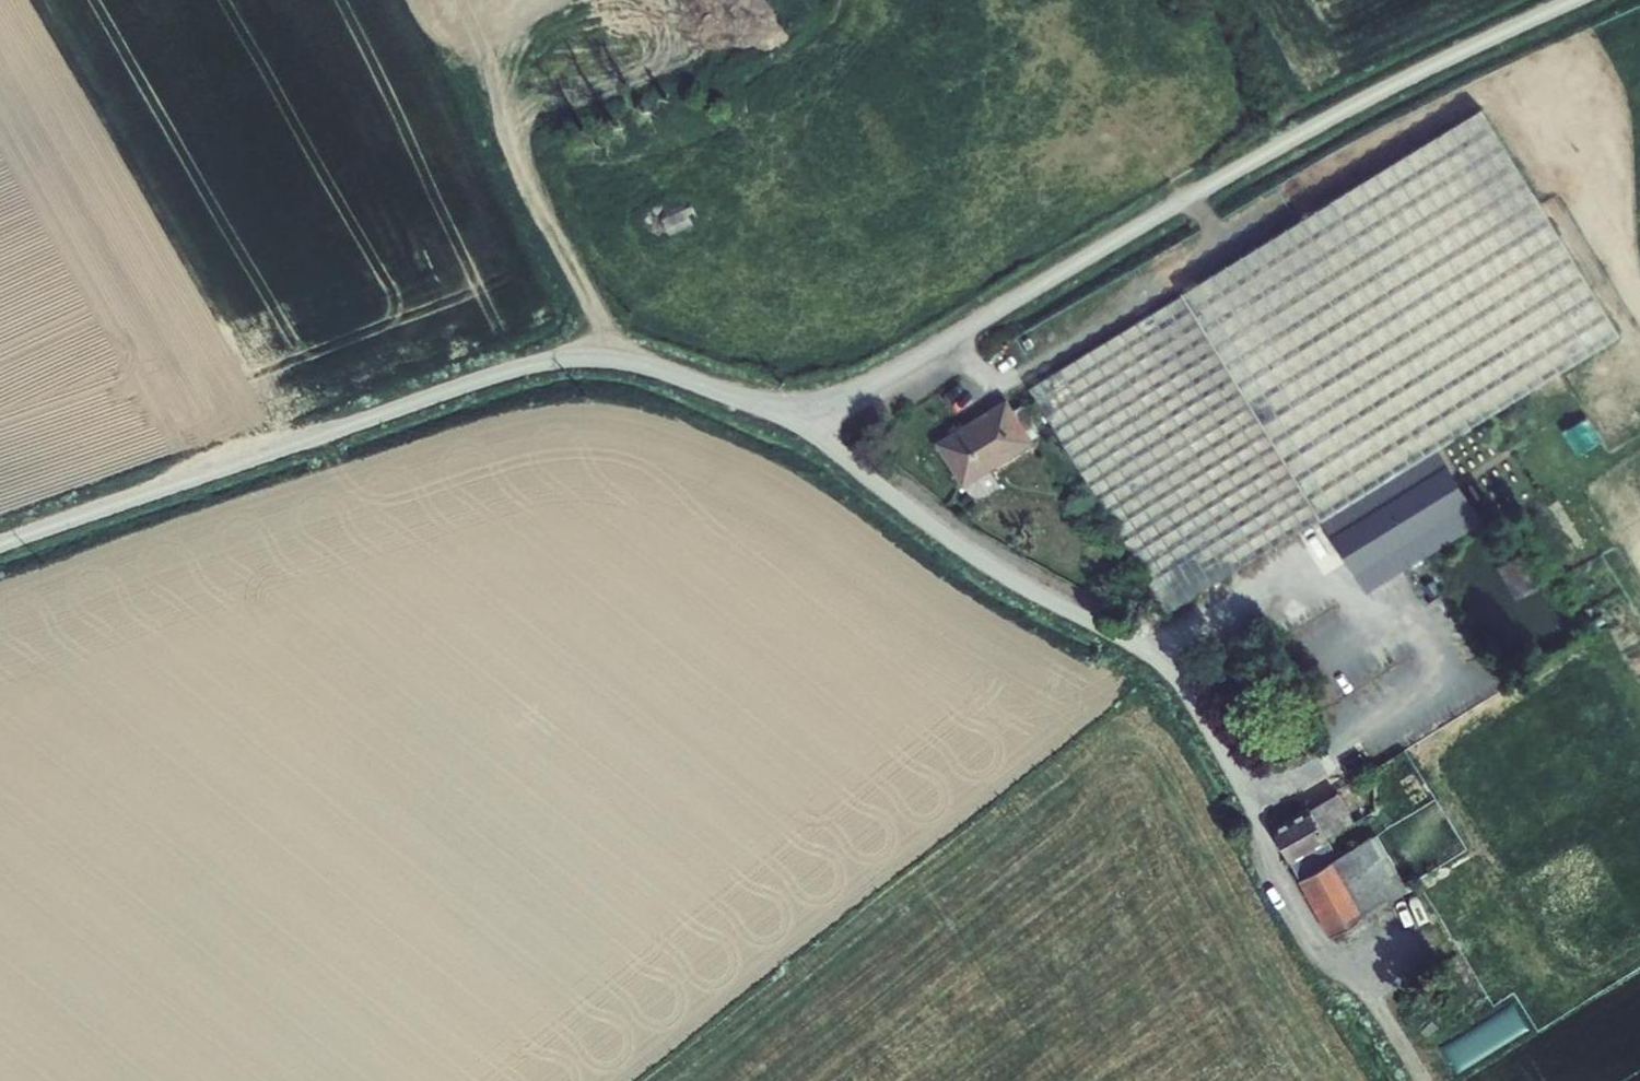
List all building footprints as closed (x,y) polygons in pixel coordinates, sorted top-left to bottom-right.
[(1485,110),(1029,388),(1167,612),(1216,581),(1624,336),(1485,110)] [(1034,445),(1007,398),(935,441),(962,484),(992,468),(1034,445)] [(1440,451),(1322,519),(1367,594),(1424,561),(1485,524),(1440,451)] [(992,468),(964,484),(965,486),(967,489),(971,493),(977,495),(982,495),(987,492),(1000,485),(994,474),(995,474),(992,468)] [(1518,599),(1537,588),(1518,555),(1498,566),(1518,599)] [(1359,782),(1344,788),(1354,813),(1369,807),(1359,782)] [(1355,821),(1337,790),(1309,807),(1326,837),(1355,821)] [(1326,837),(1309,807),(1308,805),(1270,826),(1291,862),(1293,861),(1328,841),(1326,837)] [(1409,891),(1377,833),(1338,856),(1301,877),(1298,879),(1328,936),(1409,891)] [(1328,841),(1293,861),(1301,877),(1338,856),(1329,840),(1328,841)]
